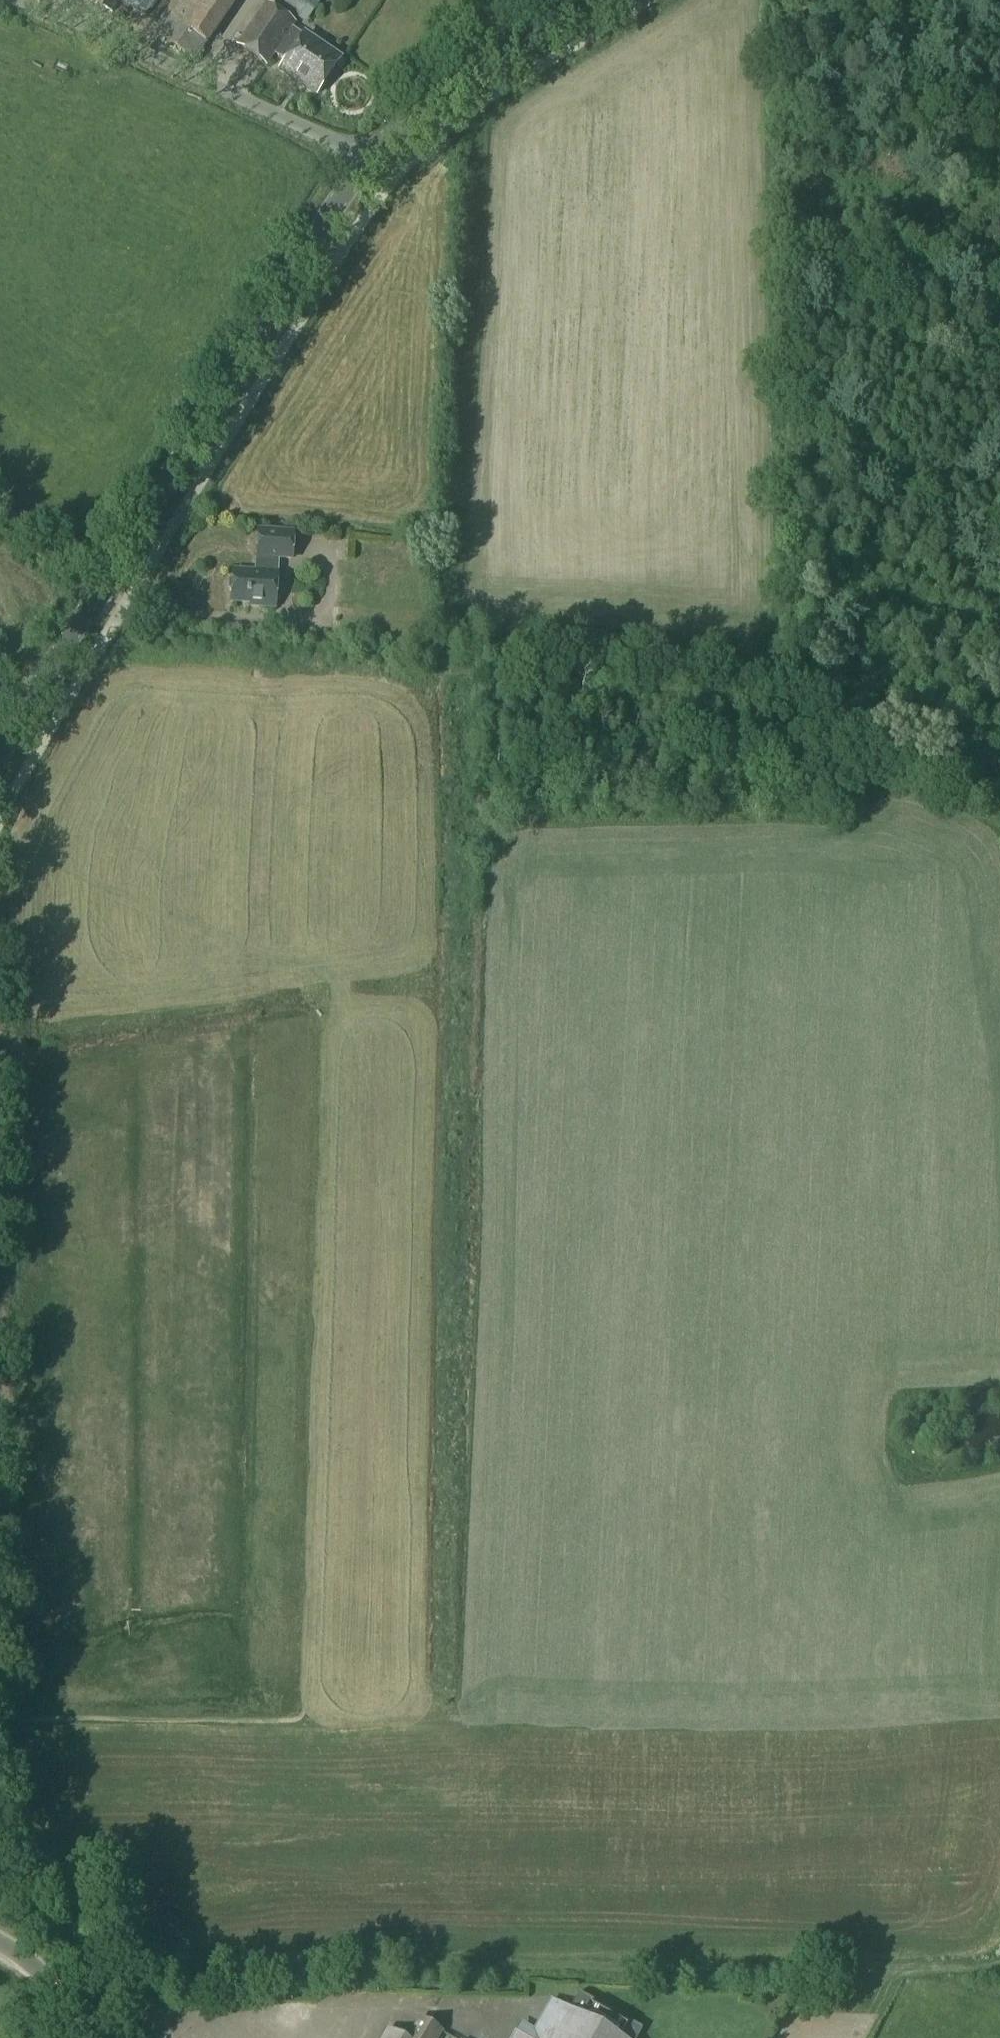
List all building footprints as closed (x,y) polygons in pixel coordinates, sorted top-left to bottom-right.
[(143,19),(156,0),(116,0),(143,19)] [(237,0),(182,0),(157,37),(195,63),(237,0)] [(321,0),(295,0),(313,13),(321,0)] [(339,62),(301,36),(292,30),(295,25),(264,4),(236,46),(266,67),(273,55),(283,62),(279,69),(317,95),(339,62)] [(258,533),(256,557),(255,574),(232,573),(232,581),(229,584),(228,592),(231,594),(231,603),(259,605),(259,607),(274,608),(276,575),(274,575),(275,559),(291,560),(293,535),(258,533)] [(647,2032),(585,1995),(575,2012),(557,2003),(538,2034),(526,2028),(521,2037),(644,2037),(647,2032)] [(442,2033),(420,2020),(408,2037),(439,2037),(442,2033)]
